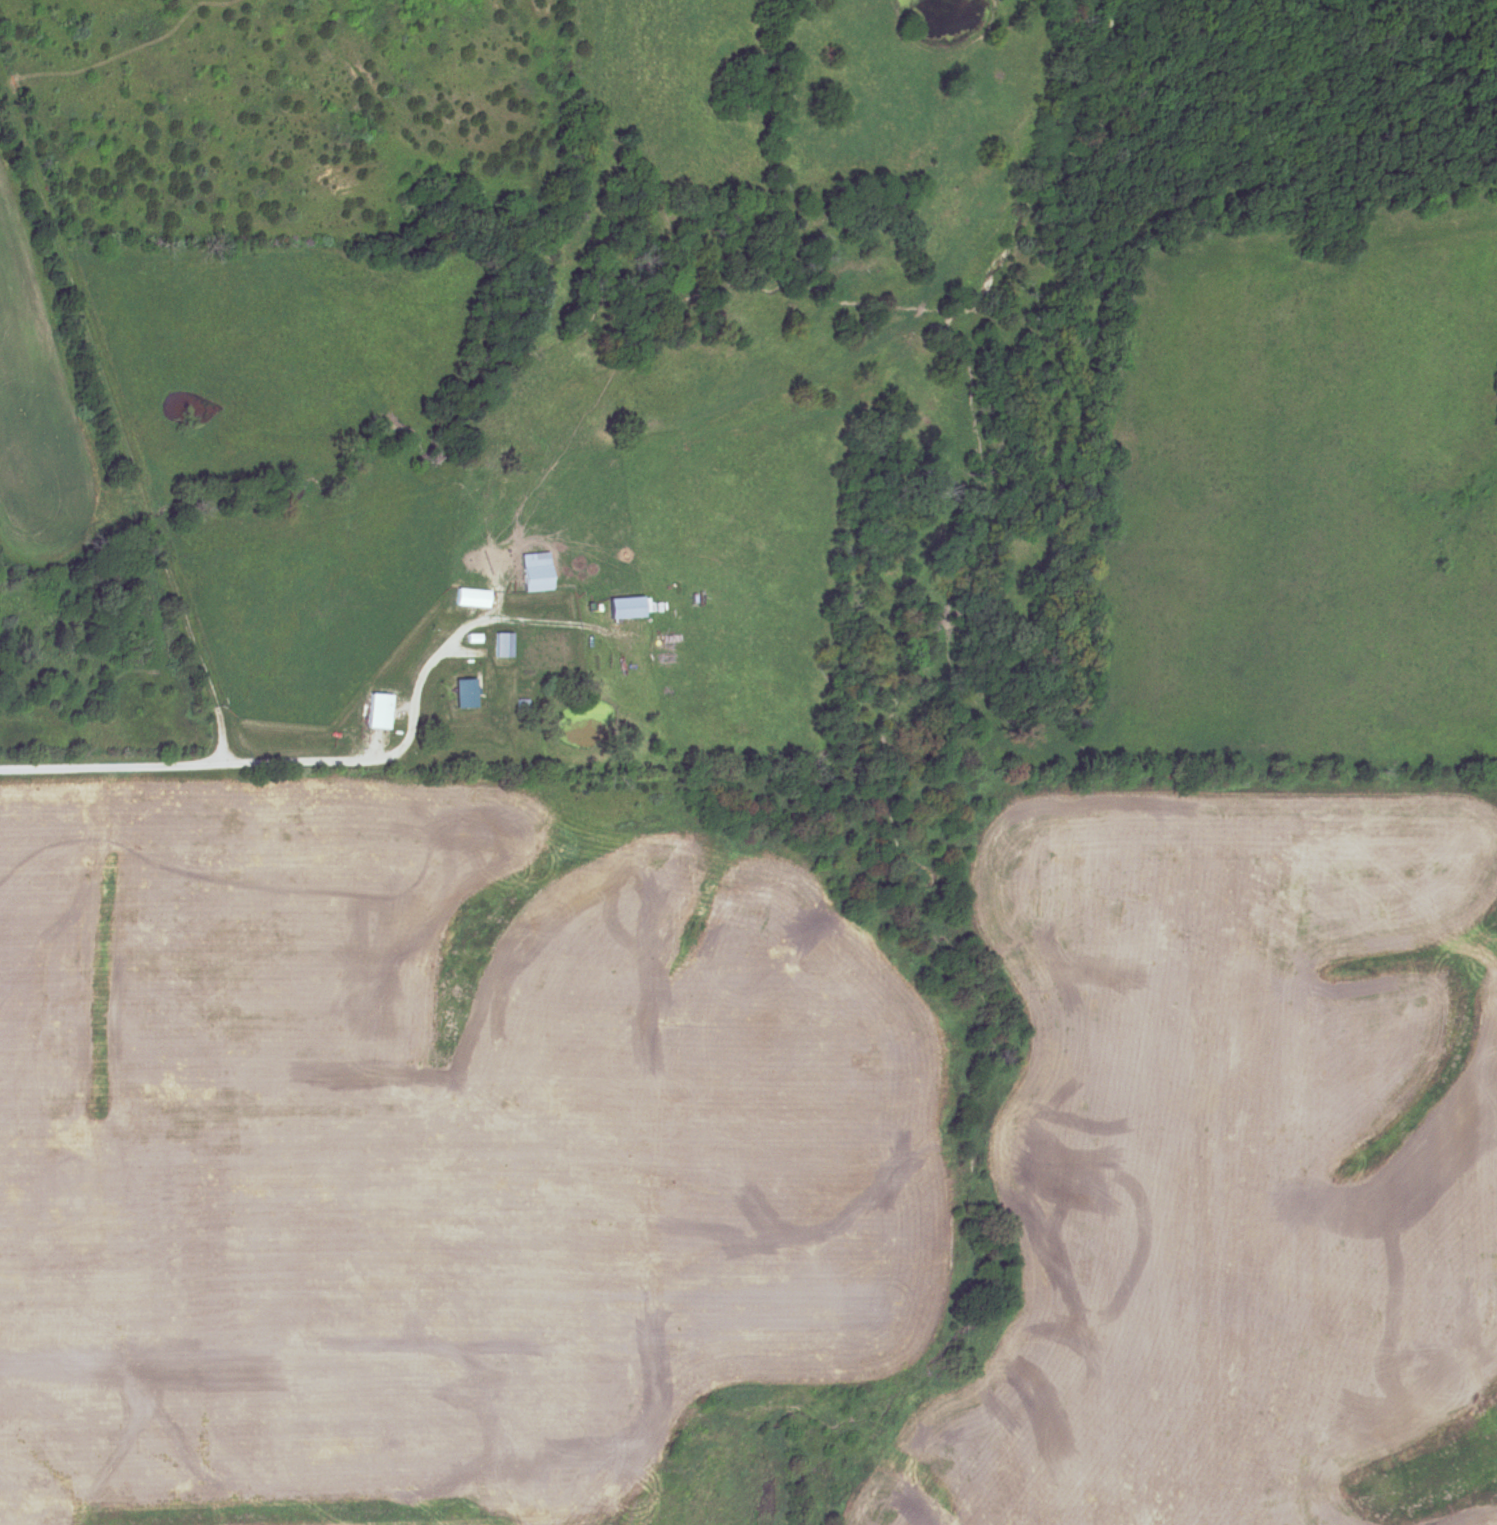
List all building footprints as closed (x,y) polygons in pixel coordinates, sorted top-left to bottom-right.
[(524,592),(552,591),(549,552),(522,554),(524,592)] [(493,592),(457,588),(455,605),(491,609),(493,592)] [(609,618),(643,618),(643,598),(609,598),(609,618)] [(512,632),(495,632),(495,657),(512,657),(512,632)] [(457,706),(477,706),(477,678),(457,678),(457,706)] [(369,729),(390,730),(391,693),(370,692),(369,729)]
